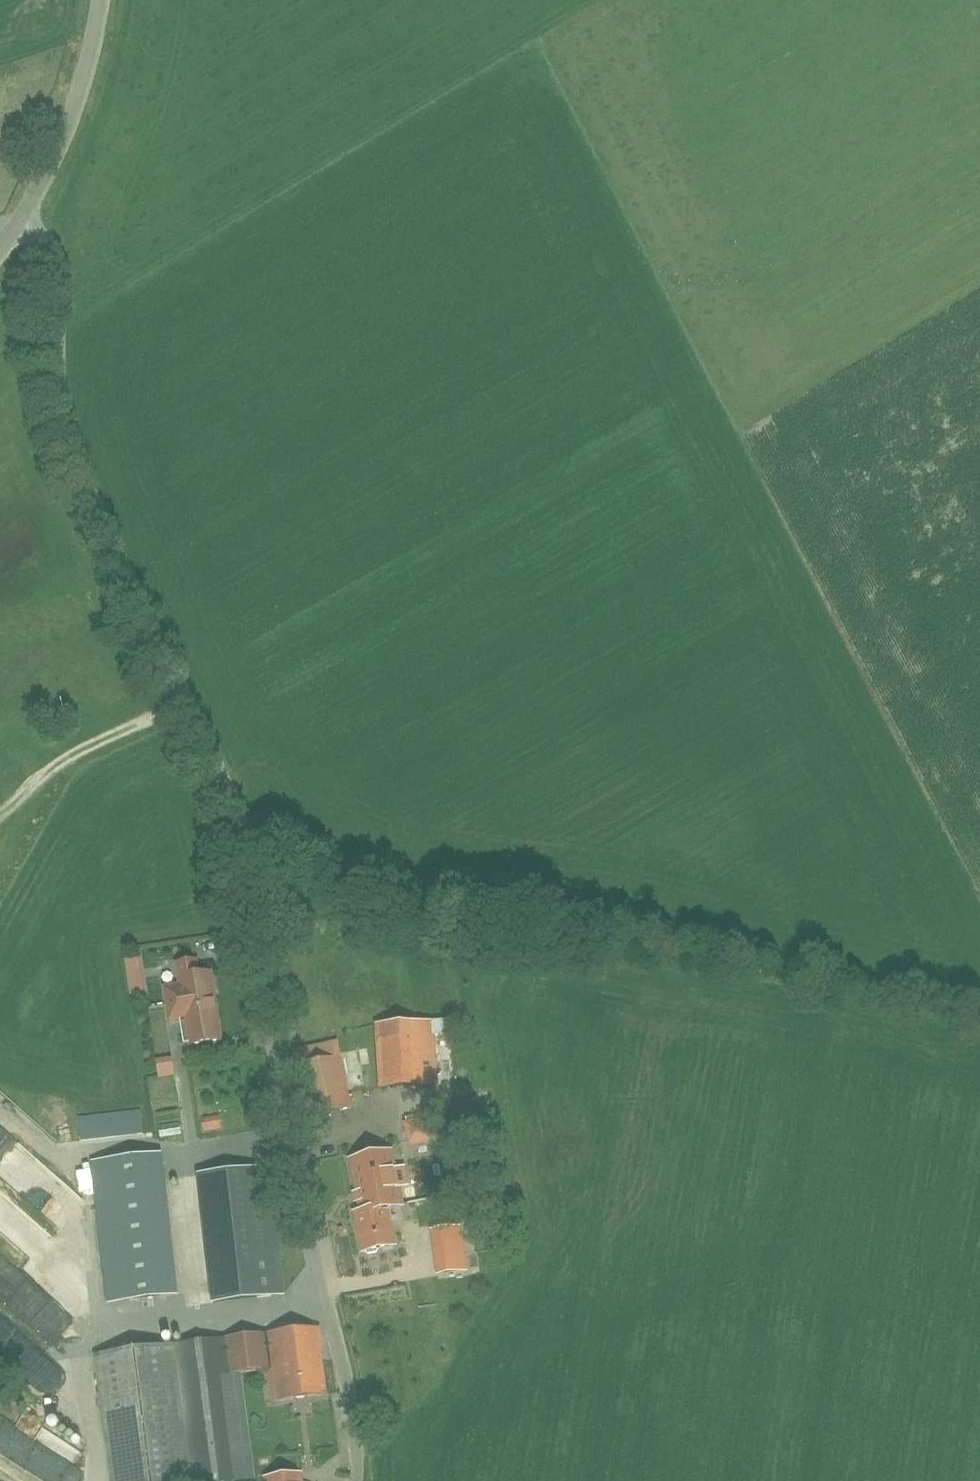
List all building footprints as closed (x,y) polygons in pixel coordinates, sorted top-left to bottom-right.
[(127,976),(143,973),(141,957),(124,960),(127,976)] [(170,1022),(180,1020),(183,1044),(189,1043),(190,1045),(220,1040),(210,973),(198,975),(196,961),(177,964),(180,986),(164,988),(167,1007),(170,1022)] [(450,1018),(374,1023),(378,1089),(438,1086),(434,1033),(451,1031),(450,1018)] [(294,1049),(307,1116),(351,1107),(337,1040),(294,1049)] [(176,1109),(173,1069),(153,1070),(155,1111),(176,1109)] [(426,1128),(431,1127),(428,1116),(406,1120),(410,1143),(428,1139),(426,1128)] [(394,1243),(387,1209),(403,1206),(399,1187),(395,1188),(391,1171),(395,1170),(391,1152),(350,1161),(361,1213),(355,1214),(363,1250),(367,1254),(376,1252),(377,1247),(394,1243)] [(108,1302),(161,1296),(145,1157),(92,1163),(108,1302)] [(1,1239),(17,1255),(24,1248),(9,1232),(1,1239)] [(460,1240),(432,1240),(432,1268),(460,1268),(460,1240)] [(283,1294),(280,1263),(247,1267),(250,1298),(283,1294)] [(325,1393),(320,1350),(322,1350),(319,1327),(173,1345),(96,1355),(112,1480),(243,1480),(253,1480),(239,1373),(272,1369),(276,1399),(276,1400),(325,1394),(325,1393)] [(288,1469),(288,1458),(264,1457),(264,1469),(288,1469)]
